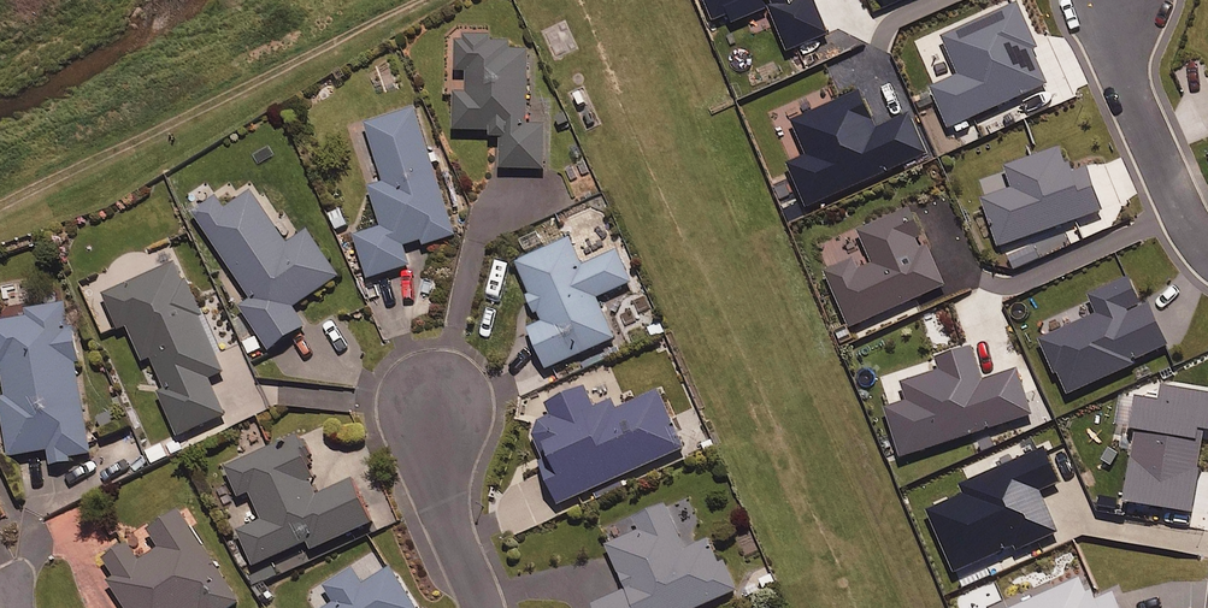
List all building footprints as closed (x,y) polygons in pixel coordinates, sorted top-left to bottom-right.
[(713,12),(726,7),(730,18),(765,3),(785,50),(828,32),(814,0),(708,0),(713,12)] [(1037,51),(1018,7),(944,39),(960,78),(933,89),(950,129),(1048,87),(1033,53),(1037,51)] [(577,48),(564,22),(544,32),(556,58),(577,48)] [(507,35),(457,35),(457,71),(466,71),(466,81),(453,81),(453,132),(501,131),(501,170),(546,170),(546,126),(529,126),(529,51),(507,51),(507,35)] [(875,127),(857,89),(790,119),(806,152),(784,162),(804,207),(924,152),(906,113),(875,127)] [(456,237),(415,108),(366,123),(386,184),(371,189),(383,229),(356,237),(369,280),(410,267),(406,252),(456,237)] [(1072,174),(1063,148),(1007,167),(1015,190),(982,201),(999,249),(1103,213),(1088,169),(1072,174)] [(287,246),(251,192),(225,209),(217,197),(193,213),(251,299),(240,307),(269,352),(305,328),(293,309),(339,278),(308,232),(287,246)] [(912,228),(904,211),(860,231),(875,266),(862,272),(845,264),(826,273),(851,329),(945,287),(917,226),(912,228)] [(583,267),(571,240),(516,263),(541,323),(527,328),(545,370),(615,340),(597,299),(631,284),(618,252),(583,267)] [(223,375),(180,264),(104,294),(119,331),(129,327),(143,363),(153,359),(166,392),(161,394),(178,437),(224,418),(209,380),(223,375)] [(1144,312),(1129,278),(1090,296),(1099,315),(1042,342),(1068,397),(1169,350),(1150,309),(1144,312)] [(67,304),(29,310),(30,316),(0,321),(0,368),(1,367),(6,397),(0,398),(10,458),(49,452),(51,462),(91,455),(67,304)] [(982,383),(971,349),(938,360),(942,372),(903,385),(909,403),(887,410),(903,459),(1032,417),(1017,371),(982,383)] [(594,409),(585,389),(547,406),(552,417),(527,428),(561,505),(685,450),(659,392),(616,411),(611,401),(594,409)] [(1163,390),(1162,403),(1139,401),(1128,507),(1197,514),(1205,431),(1207,432),(1207,395),(1163,390)] [(321,496),(296,438),(226,469),(239,498),(251,493),(264,521),(237,533),(252,568),(308,544),(312,551),(371,525),(352,482),(321,496)] [(963,495),(929,509),(953,564),(1012,539),(1016,547),(1053,531),(1035,488),(1056,479),(1042,448),(958,483),(963,495)] [(672,503),(602,534),(627,591),(593,606),(594,607),(701,607),(737,592),(724,563),(719,565),(709,541),(693,548),(672,503)] [(179,512),(148,531),(160,551),(140,563),(127,542),(95,562),(125,607),(233,607),(238,605),(179,512)] [(353,570),(324,588),(334,604),(329,607),(415,607),(390,570),(364,587),(353,570)] [(1085,579),(1019,607),(1120,607),(1114,593),(1095,602),(1085,579)]
